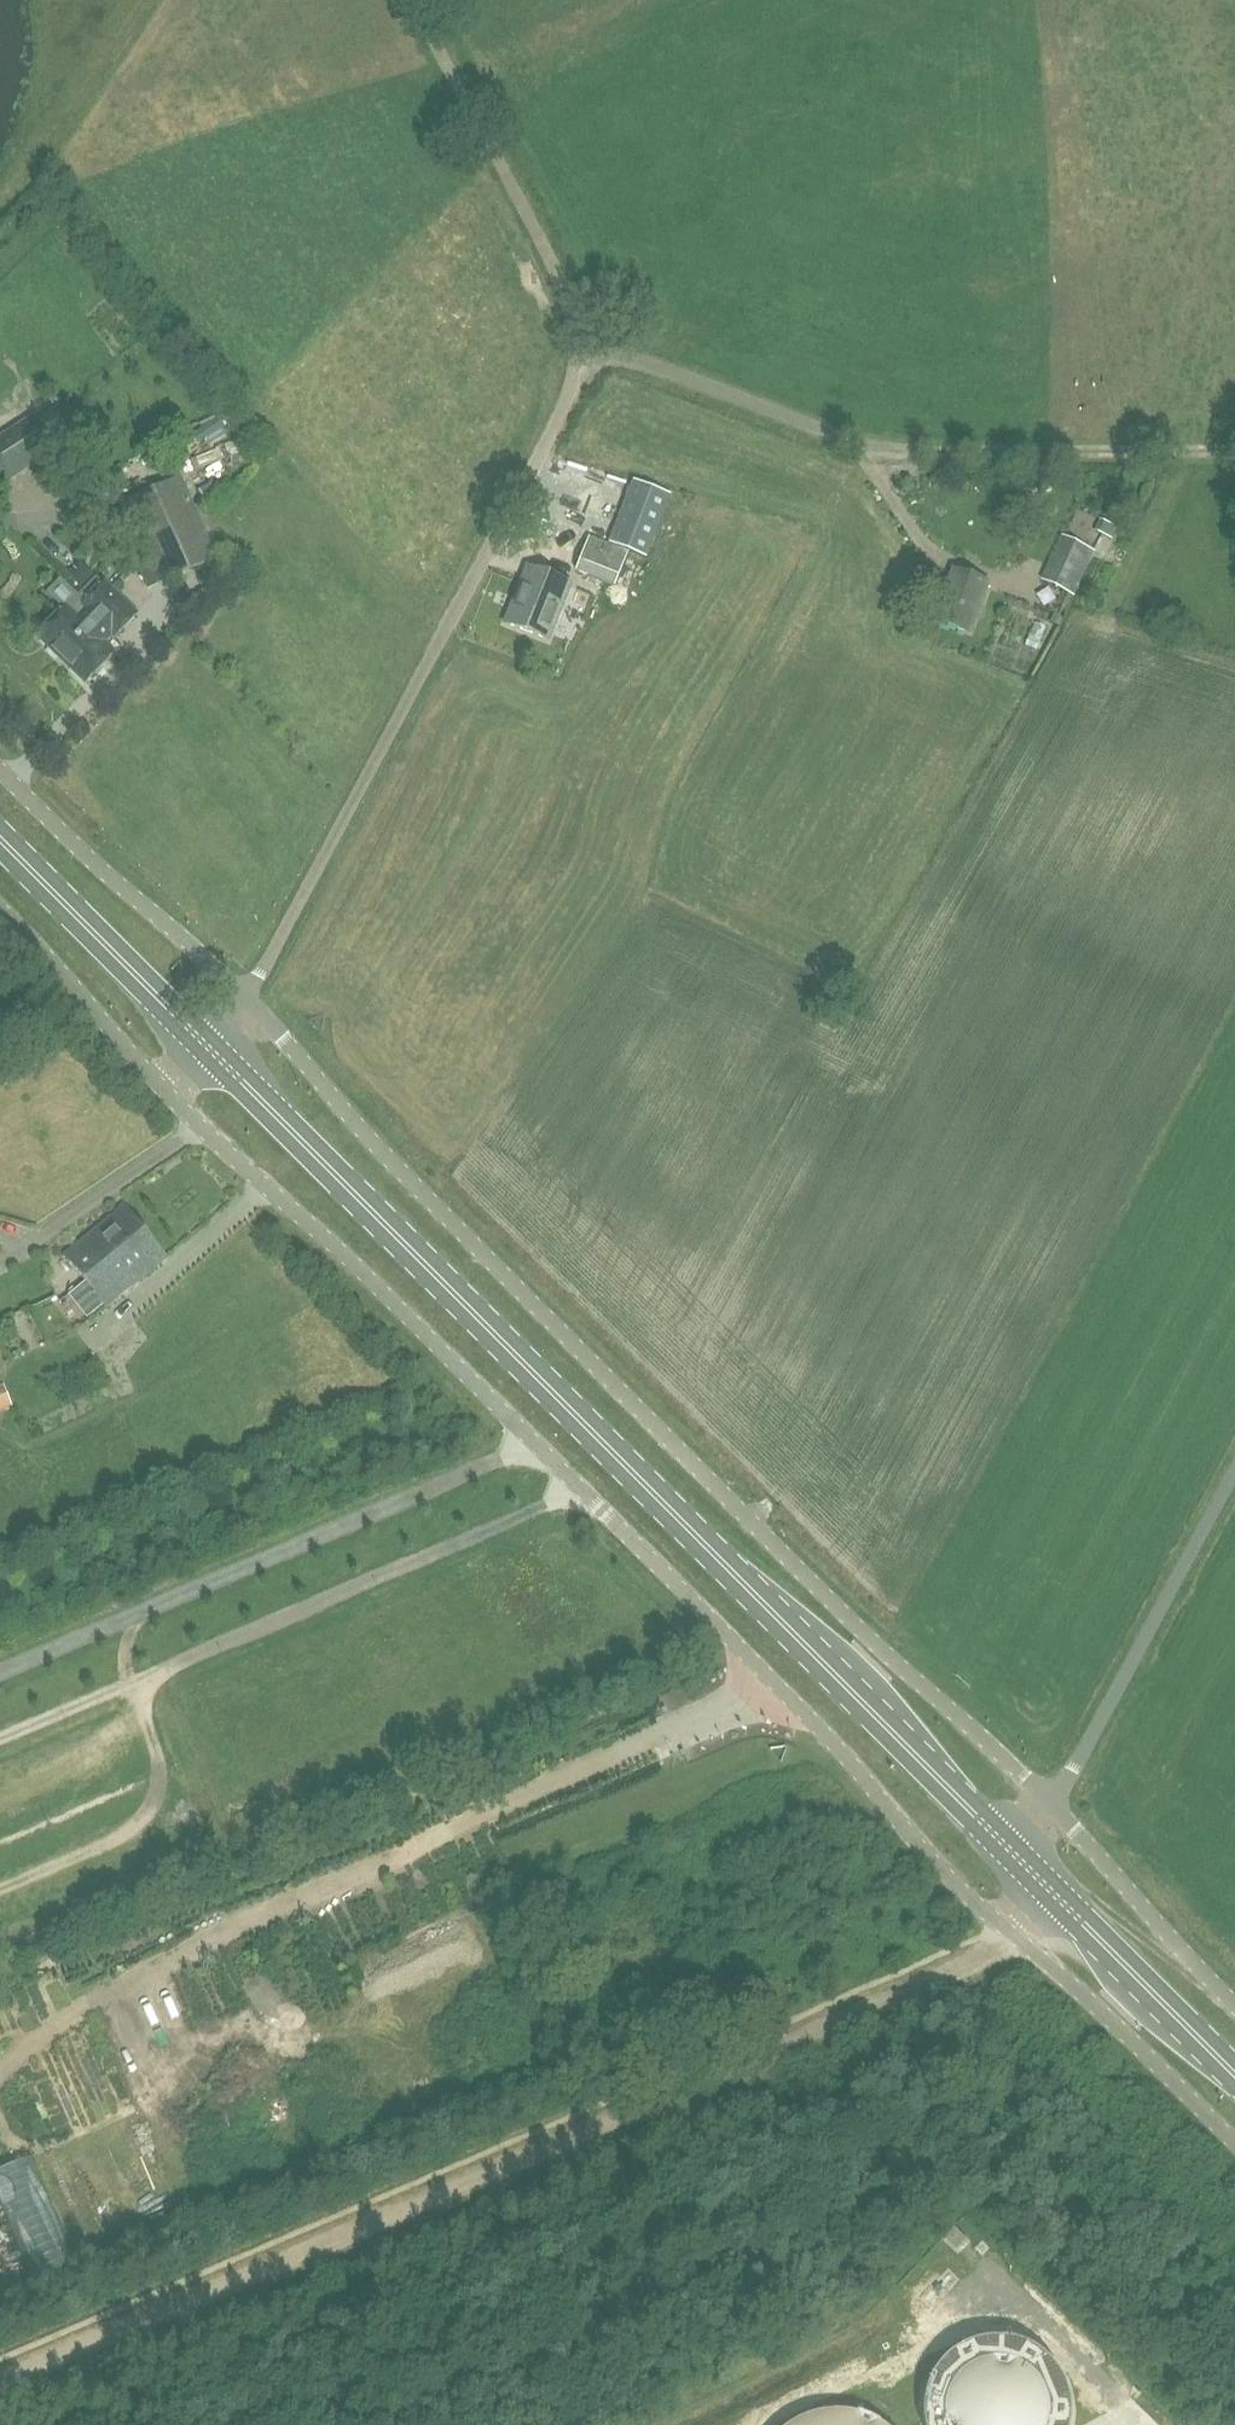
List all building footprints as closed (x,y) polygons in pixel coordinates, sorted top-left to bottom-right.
[(41,427),(34,416),(0,439),(0,470),(7,480),(55,449),(41,427)] [(127,501),(146,544),(199,522),(200,521),(180,479),(127,501)] [(635,482),(611,545),(641,556),(649,560),(673,497),(635,482)] [(146,544),(152,556),(163,580),(196,567),(203,586),(224,577),(216,558),(200,521),(199,522),(146,544)] [(1068,592),(1088,549),(1064,537),(1044,581),(1068,592)] [(590,538),(577,573),(616,588),(629,553),(590,538)] [(505,622),(548,640),(570,584),(527,567),(505,622)] [(988,582),(954,569),(935,622),(969,634),(988,582)] [(61,659),(120,599),(104,583),(85,603),(79,597),(61,580),(46,596),(62,612),(40,635),(50,645),(48,646),(61,659)] [(92,680),(103,669),(100,666),(113,652),(102,641),(112,631),(116,635),(136,614),(120,599),(61,659),(62,660),(64,658),(86,680),(89,677),(92,680)] [(1040,623),(1032,647),(1046,652),(1054,628),(1040,623)] [(143,1231),(122,1205),(63,1254),(84,1280),(143,1231)] [(165,1257),(143,1231),(84,1280),(105,1305),(165,1257)] [(11,1401),(4,1385),(0,1387),(0,1405),(11,1401)] [(33,2283),(75,2266),(32,2160),(0,2173),(0,2203),(33,2283)] [(966,2239),(953,2227),(945,2236),(957,2248),(966,2239)]
